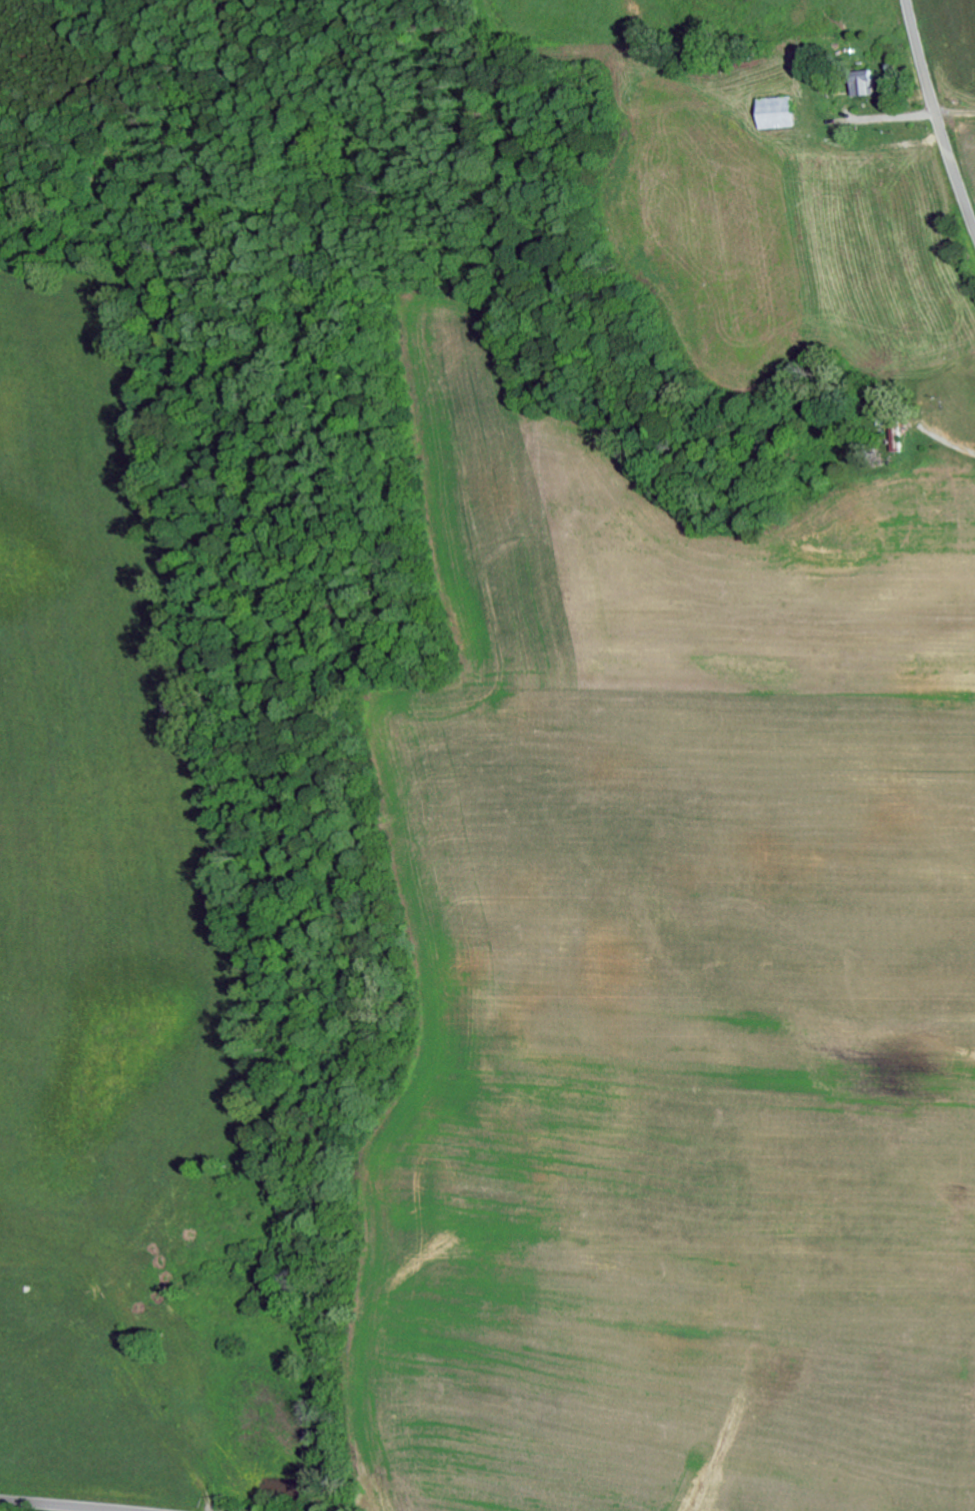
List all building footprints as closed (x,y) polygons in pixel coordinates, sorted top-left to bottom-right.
[(878,93),(875,71),(854,75),(858,97),(878,93)] [(761,99),(763,129),(798,128),(796,97),(761,99)]
